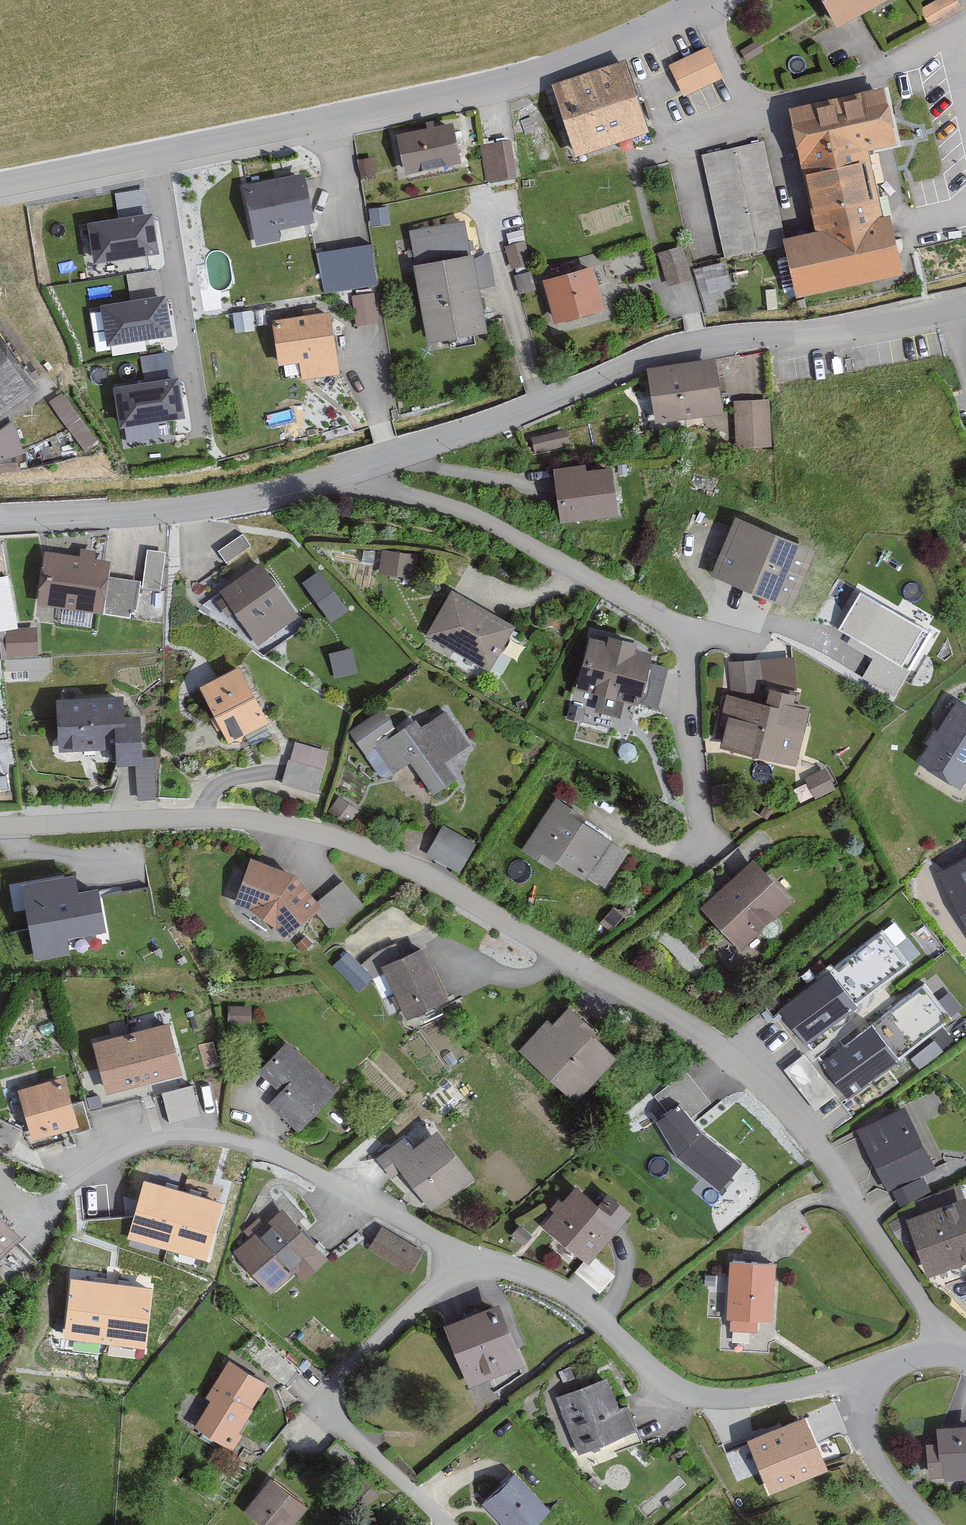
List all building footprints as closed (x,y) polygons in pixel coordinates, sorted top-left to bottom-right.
[(836,33),(895,0),(818,0),(836,33)] [(951,0),(944,0),(919,14),(929,31),(959,14),(951,0)] [(720,83),(706,52),(667,69),(681,100),(720,83)] [(648,138),(624,65),(551,90),(575,162),(648,138)] [(895,148),(884,94),(790,112),(814,238),(784,244),(795,304),(903,284),(891,220),(879,223),(866,153),(895,148)] [(458,166),(450,129),(397,140),(405,178),(458,166)] [(783,249),(760,145),(699,158),(722,262),(783,249)] [(510,148),(483,152),(488,185),(515,180),(510,148)] [(311,225),(301,176),(241,188),(253,248),(279,243),(277,232),(311,225)] [(94,265),(158,255),(152,215),(88,224),(94,265)] [(504,251),(512,273),(528,268),(521,245),(504,251)] [(688,283),(680,251),(658,257),(667,289),(688,283)] [(642,269),(638,254),(624,258),(628,273),(642,269)] [(371,257),(318,267),(323,296),(377,286),(371,257)] [(487,259),(470,262),(412,271),(424,343),(484,334),(477,292),(492,289),(487,259)] [(733,311),(722,267),(694,274),(705,318),(733,311)] [(603,314),(590,272),(541,287),(553,329),(603,314)] [(530,278),(513,282),(517,297),(534,293),(530,278)] [(106,348),(172,337),(165,297),(100,307),(106,348)] [(338,374),(327,313),(269,323),(277,366),(297,363),(300,380),(338,374)] [(32,394),(0,347),(0,416),(32,394)] [(721,411),(714,360),(646,370),(654,421),(721,411)] [(121,429),(186,419),(180,378),(114,388),(121,429)] [(67,387),(53,396),(87,448),(102,439),(67,387)] [(766,401),(731,403),(733,450),(767,449),(766,401)] [(568,447),(565,432),(531,440),(534,454),(568,447)] [(617,518),(611,467),(582,470),(582,466),(552,470),(558,525),(617,518)] [(815,550),(733,515),(708,574),(789,609),(815,550)] [(242,536),(217,553),(226,567),(251,550),(242,536)] [(78,559),(42,554),(34,607),(99,616),(106,562),(93,560),(94,554),(79,552),(78,559)] [(409,577),(411,555),(379,552),(377,574),(409,577)] [(163,555),(147,553),(142,592),(158,593),(163,555)] [(218,593),(257,646),(296,617),(257,564),(218,593)] [(0,572),(0,626),(18,624),(12,571),(0,572)] [(343,610),(318,574),(301,586),(326,622),(343,610)] [(138,586),(108,582),(103,618),(133,622),(138,586)] [(859,680),(898,702),(938,631),(861,587),(833,635),(872,657),(859,680)] [(487,670),(512,625),(449,591),(424,636),(487,670)] [(6,658),(37,658),(36,631),(18,631),(18,637),(6,637),(6,658)] [(638,703),(648,653),(633,650),(635,642),(607,636),(606,641),(586,637),(575,690),(638,703)] [(727,663),(728,696),(724,695),(719,714),(727,716),(719,749),(794,767),(808,708),(791,704),(794,693),(768,686),(764,701),(759,700),(757,662),(727,663)] [(198,686),(225,742),(264,723),(236,667),(198,686)] [(136,717),(122,718),(122,698),(55,700),(57,753),(113,751),(114,768),(135,767),(138,767),(137,760),(136,717)] [(930,730),(921,745),(926,747),(915,764),(958,790),(965,776),(965,708),(954,701),(935,733),(930,730)] [(468,746),(444,711),(419,728),(414,720),(397,732),(382,710),(349,733),(384,784),(409,766),(430,796),(455,779),(443,763),(468,746)] [(315,793),(327,753),(293,742),(281,783),(315,793)] [(135,767),(136,802),(155,801),(153,759),(137,760),(138,767),(135,767)] [(833,791),(824,769),(803,778),(813,800),(833,791)] [(612,839),(555,801),(520,853),(553,875),(561,864),(584,880),(612,839)] [(473,846),(440,828),(426,854),(458,872),(473,846)] [(248,910),(274,929),(281,938),(313,912),(319,906),(316,902),(292,873),(248,858),(233,905),(248,910)] [(939,874),(965,928),(965,860),(939,874)] [(790,904),(751,862),(697,910),(736,953),(790,904)] [(75,874),(11,886),(16,913),(25,911),(34,962),(70,955),(67,941),(106,933),(98,889),(78,892),(75,874)] [(341,882),(316,902),(319,906),(313,912),(330,934),(362,908),(341,882)] [(882,929),(779,1010),(807,1046),(910,965),(882,929)] [(447,1000),(423,949),(381,969),(405,1020),(447,1000)] [(370,979),(344,956),(333,968),(359,992),(370,979)] [(923,984),(820,1063),(848,1099),(951,1021),(923,984)] [(576,1103),(615,1059),(579,1028),(584,1022),(564,1004),(520,1054),(576,1103)] [(177,1073),(163,1025),(92,1045),(106,1093),(177,1073)] [(336,1089),(285,1042),(255,1075),(277,1095),(265,1108),(295,1135),(336,1089)] [(685,1072),(655,1097),(670,1115),(656,1123),(676,1159),(720,1192),(743,1164),(703,1136),(692,1119),(712,1102),(685,1072)] [(70,1108),(63,1079),(18,1091),(31,1141),(67,1132),(68,1136),(88,1130),(81,1105),(70,1108)] [(172,1118),(203,1109),(195,1079),(164,1088),(172,1118)] [(933,1172),(901,1107),(852,1130),(885,1198),(891,1195),(898,1209),(928,1195),(921,1178),(933,1172)] [(472,1178),(436,1129),(410,1149),(403,1139),(374,1161),(389,1181),(399,1174),(427,1212),(472,1178)] [(221,1205),(145,1183),(129,1238),(205,1260),(221,1205)] [(586,1266),(630,1213),(607,1194),(598,1204),(575,1186),(561,1202),(557,1199),(547,1210),(552,1214),(540,1228),(586,1266)] [(964,1198),(905,1220),(926,1276),(965,1261),(965,1205),(964,1198)] [(319,1257),(322,1254),(283,1210),(232,1255),(270,1298),(295,1276),(301,1283),(324,1263),(319,1257)] [(0,1216),(0,1263),(24,1239),(0,1216)] [(510,1235),(523,1246),(530,1237),(517,1226),(510,1235)] [(367,1251),(408,1276),(421,1254),(381,1229),(367,1251)] [(770,1324),(773,1266),(727,1264),(724,1323),(729,1323),(728,1333),(755,1335),(756,1324),(770,1324)] [(152,1290),(72,1280),(65,1337),(145,1347),(152,1290)] [(522,1365),(497,1302),(441,1324),(466,1387),(522,1365)] [(263,1384),(225,1362),(204,1398),(209,1401),(193,1429),(226,1448),(263,1384)] [(618,1409),(606,1378),(554,1398),(576,1454),(635,1431),(626,1406),(618,1409)] [(825,1473),(802,1418),(746,1442),(769,1497),(825,1473)] [(935,1428),(936,1443),(925,1444),(928,1481),(965,1478),(965,1426),(935,1428)] [(512,1475),(480,1505),(498,1524),(531,1524),(546,1511),(512,1475)] [(269,1479),(242,1514),(257,1524),(292,1524),(306,1507),(269,1479)]
